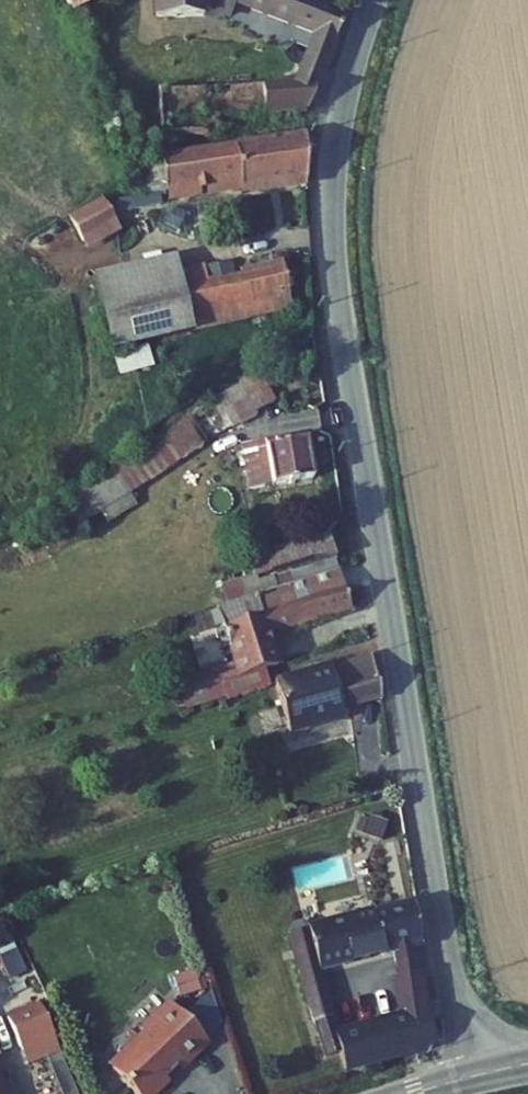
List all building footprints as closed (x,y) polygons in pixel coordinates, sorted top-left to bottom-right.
[(67,19),(114,0),(59,0),(67,19)] [(155,16),(162,18),(232,20),(236,9),(310,34),(291,87),(215,85),(214,112),(309,115),(315,97),(324,98),(344,41),(345,7),(324,0),(156,0),(155,16)] [(163,168),(173,209),(308,177),(308,131),(163,168)] [(139,173),(149,215),(173,209),(163,168),(139,173)] [(69,216),(87,251),(123,232),(104,197),(69,216)] [(93,261),(108,341),(189,325),(181,279),(174,246),(93,261)] [(181,279),(189,325),(292,305),(285,262),(181,279)] [(128,493),(210,446),(195,420),(62,496),(80,527),(103,514),(108,522),(135,506),(128,493)] [(251,476),(252,482),(293,473),(284,435),(260,440),(259,435),(242,439),(248,467),(245,467),(246,478),(251,476)] [(299,667),(294,647),(262,655),(268,675),(299,667)] [(252,658),(257,678),(268,675),(262,655),(252,658)] [(272,697),(284,745),(334,733),(332,724),(374,714),(368,672),(272,697)] [(273,927),(299,1056),(315,1053),(317,1062),(406,1044),(401,1019),(420,1016),(412,973),(393,976),(397,1000),(388,1001),(390,1010),(328,1021),(317,966),(389,954),(408,950),(415,949),(407,904),(293,923),(288,920),(276,922),(273,927)] [(389,954),(393,976),(412,973),(408,950),(389,954)] [(201,968),(174,978),(181,998),(208,988),(201,968)] [(75,1014),(58,975),(28,988),(41,1021),(47,1019),(50,1025),(75,1014)] [(6,1093),(48,1093),(0,982),(0,1080),(6,1093)] [(212,1044),(171,1001),(105,1065),(133,1093),(159,1093),(212,1044)]
